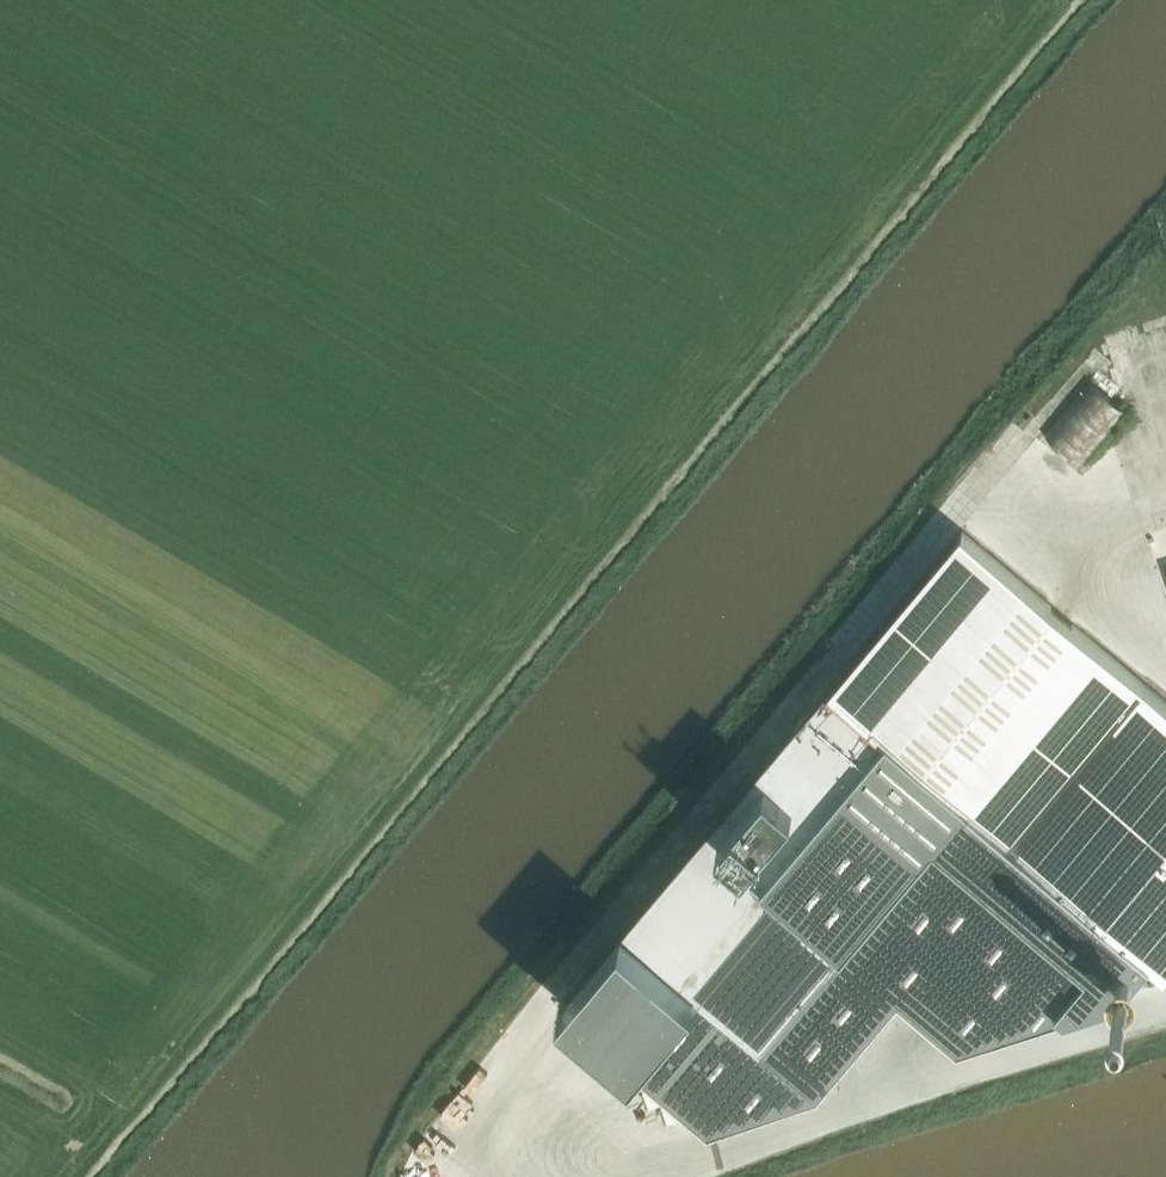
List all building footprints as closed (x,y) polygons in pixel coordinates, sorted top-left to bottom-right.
[(1081,468),(1127,414),(1091,383),(1045,437),(1081,468)] [(622,928),(762,1047),(961,814),(1149,960),(1164,974),(1165,972),(1165,705),(1143,686),(1144,685),(959,533),(814,707),(811,705),(622,928)] [(622,928),(559,1002),(596,1033),(708,1128),(818,1093),(898,999),(957,1049),(1118,997),(1149,960),(961,814),(762,1047),(622,928)] [(541,1067),(559,1050),(544,1035),(527,1052),(541,1067)] [(554,1081),(573,1061),(561,1049),(542,1069),(554,1081)]
